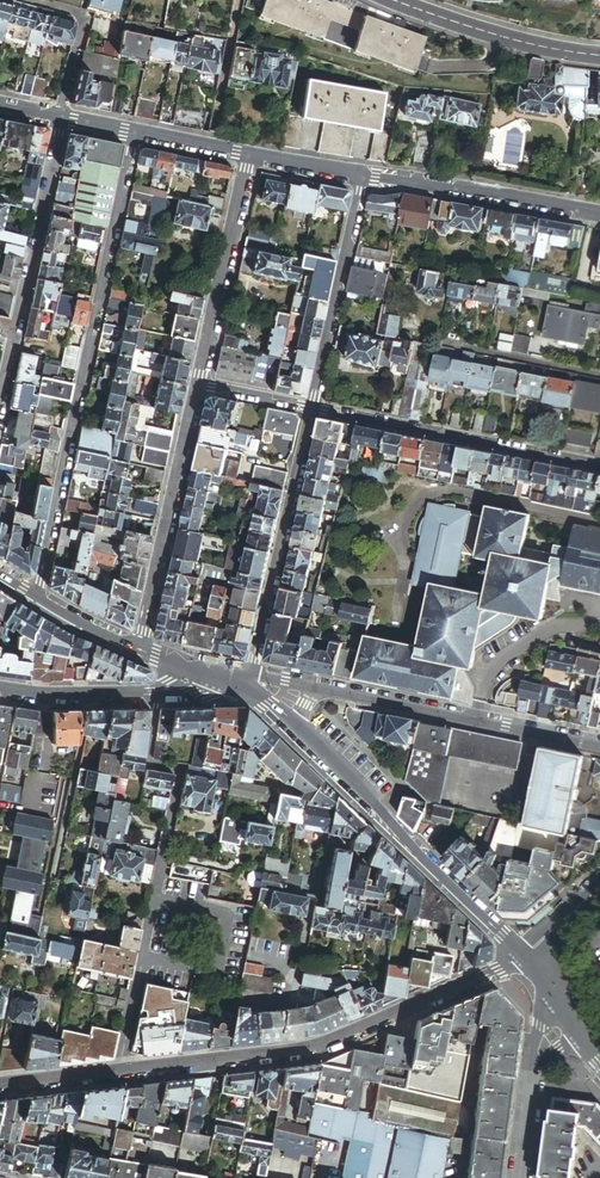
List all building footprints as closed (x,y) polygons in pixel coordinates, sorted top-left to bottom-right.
[(93,17),(115,23),(121,0),(89,0),(85,11),(94,14),(93,17)] [(395,18),(392,25),(365,15),(333,4),(323,0),(264,0),(259,14),(321,36),(353,48),(413,69),(418,55),(423,57),(425,50),(420,48),(424,37),(402,29),(405,21),(395,18)] [(12,1),(10,7),(35,13),(37,8),(12,1)] [(0,4),(0,21),(6,22),(10,7),(0,4)] [(35,13),(10,7),(6,22),(16,25),(31,29),(35,13)] [(52,12),(37,8),(35,13),(50,18),(52,12)] [(75,24),(71,18),(52,12),(50,18),(75,24)] [(50,18),(35,13),(31,29),(27,42),(42,46),(44,40),(46,33),(50,18)] [(75,24),(50,18),(46,33),(72,40),(75,24)] [(151,37),(153,26),(148,25),(147,32),(146,36),(130,33),(134,22),(125,20),(118,54),(145,61),(147,55),(151,37)] [(13,38),(27,42),(31,29),(16,25),(13,38)] [(44,40),(70,47),(72,40),(46,33),(44,40)] [(191,35),(177,33),(176,36),(175,43),(189,45),(191,35)] [(201,43),(202,37),(191,35),(189,45),(185,64),(185,67),(214,73),(218,52),(204,49),(200,48),(201,43)] [(168,41),(151,37),(147,55),(171,61),(175,43),(168,41)] [(224,49),(226,41),(213,39),(211,45),(224,49)] [(254,45),(235,42),(232,59),(250,62),(252,54),(254,45)] [(103,55),(116,57),(118,45),(105,43),(103,55)] [(175,43),(171,61),(173,61),(182,63),(185,64),(189,45),(175,43)] [(254,45),(252,54),(261,56),(262,52),(280,56),(280,59),(288,61),(290,51),(286,50),(276,48),(263,46),(254,45)] [(298,54),(290,51),(288,61),(285,79),(293,80),(298,54)] [(250,62),(232,59),(228,76),(247,80),(259,82),(259,83),(270,85),(271,85),(283,87),(285,79),(288,61),(280,59),(280,56),(262,52),(261,56),(252,54),(250,62)] [(113,78),(117,59),(86,53),(83,66),(82,71),(90,73),(97,75),(113,78)] [(543,63),(529,60),(525,78),(539,79),(543,63)] [(566,67),(554,65),(551,80),(551,85),(555,85),(586,87),(587,78),(588,70),(566,67)] [(598,71),(588,70),(587,78),(594,79),(597,77),(598,71)] [(82,71),(79,71),(70,105),(91,109),(96,84),(91,83),(92,77),(89,77),(90,73),(82,71)] [(96,84),(96,82),(97,75),(90,73),(89,77),(92,77),(91,83),(96,84)] [(111,86),(113,78),(97,75),(96,82),(111,86)] [(245,90),(247,80),(228,76),(227,86),(245,90)] [(48,83),(33,79),(33,82),(29,96),(44,99),(48,83)] [(374,131),(378,131),(380,120),(384,94),(308,80),(303,106),(301,118),(304,118),(324,122),(354,127),(374,131)] [(585,92),(584,98),(583,106),(599,106),(599,81),(597,81),(596,92),(585,92)] [(106,112),(110,93),(111,86),(96,82),(96,84),(91,109),(106,112)] [(13,93),(15,87),(8,84),(6,91),(13,93)] [(562,96),(561,96),(554,94),(555,85),(551,85),(540,85),(527,84),(527,89),(519,88),(515,108),(528,110),(528,111),(546,115),(546,113),(558,115),(562,96)] [(554,94),(561,96),(562,96),(584,98),(585,92),(586,87),(555,85),(554,94)] [(106,112),(120,115),(123,96),(110,93),(106,112)] [(487,109),(491,95),(485,94),(482,108),(487,109)] [(439,110),(441,100),(425,96),(424,97),(423,96),(422,95),(421,95),(419,96),(417,98),(416,104),(407,102),(406,107),(404,107),(403,110),(405,111),(403,115),(414,118),(427,121),(428,121),(429,116),(430,116),(430,113),(430,112),(431,112),(432,110),(431,110),(431,108),(439,110)] [(461,102),(442,97),(441,100),(439,110),(437,119),(474,128),(474,126),(478,111),(479,106),(468,103),(461,102)] [(155,102),(137,98),(133,117),(151,122),(155,102)] [(599,115),(599,106),(583,106),(582,114),(599,115)] [(204,115),(175,109),(172,126),(201,132),(204,115)] [(171,112),(160,110),(157,123),(168,125),(171,112)] [(474,126),(483,127),(486,113),(478,111),(474,126)] [(297,117),(286,115),(279,147),(280,147),(299,150),(304,118),(301,118),(297,117)] [(4,122),(0,141),(0,145),(28,151),(33,128),(4,122)] [(318,153),(349,157),(354,127),(324,122),(318,153)] [(50,131),(33,128),(28,151),(31,152),(31,151),(45,154),(50,131)] [(249,141),(264,144),(265,135),(247,131),(246,141),(249,141)] [(385,163),(392,134),(381,132),(378,131),(374,131),(369,160),(385,163)] [(69,134),(62,168),(69,170),(69,168),(81,170),(82,161),(86,138),(69,134)] [(105,142),(86,138),(82,161),(101,165),(105,142)] [(124,146),(105,142),(101,165),(119,168),(124,146)] [(141,152),(138,164),(154,168),(157,152),(144,150),(141,152)] [(31,151),(31,152),(29,163),(42,166),(45,154),(31,151)] [(157,152),(154,168),(152,178),(160,180),(161,176),(165,177),(164,183),(169,184),(173,167),(175,156),(157,152)] [(197,160),(175,156),(173,167),(189,171),(189,172),(195,173),(197,160)] [(459,175),(471,177),(475,159),(464,156),(459,175)] [(204,162),(197,160),(195,173),(202,174),(204,162)] [(101,165),(82,161),(81,170),(80,174),(79,181),(78,186),(74,204),(74,208),(71,221),(81,223),(89,225),(101,165)] [(477,178),(491,180),(494,164),(480,161),(477,178)] [(232,167),(204,162),(202,174),(201,176),(218,180),(218,177),(230,180),(232,167)] [(119,168),(101,165),(89,225),(102,228),(106,229),(119,168)] [(27,166),(23,184),(37,188),(42,169),(27,166)] [(261,173),(259,184),(260,185),(264,186),(265,181),(268,181),(269,175),(261,173)] [(269,175),(268,181),(289,186),(291,180),(269,175)] [(587,177),(575,175),(572,195),(585,197),(587,177)] [(78,186),(79,181),(72,179),(63,177),(62,183),(78,186)] [(285,205),(289,186),(268,181),(265,181),(264,186),(261,200),(285,205)] [(291,181),(290,186),(314,192),(315,186),(291,181)] [(62,183),(58,183),(54,201),(74,204),(78,186),(62,183)] [(23,184),(21,197),(35,200),(37,188),(23,184)] [(290,186),(289,186),(285,205),(297,208),(314,212),(315,206),(318,192),(317,192),(314,192),(290,186)] [(349,192),(320,186),(318,192),(315,206),(347,213),(351,195),(349,192)] [(148,196),(149,190),(150,189),(140,187),(139,194),(148,196)] [(163,193),(149,190),(148,196),(149,196),(161,198),(166,200),(167,193),(163,192),(163,193)] [(197,197),(198,192),(192,191),(189,202),(196,204),(197,197)] [(135,193),(132,192),(130,201),(147,205),(148,202),(149,196),(148,196),(139,194),(135,193)] [(35,200),(21,197),(16,196),(15,200),(0,196),(0,203),(8,205),(32,211),(35,200)] [(161,198),(149,196),(148,202),(160,204),(161,198)] [(223,210),(225,200),(210,196),(209,200),(208,206),(211,207),(214,208),(223,210)] [(370,198),(367,210),(390,214),(401,215),(405,196),(404,196),(385,198),(373,196),(370,198)] [(434,201),(405,196),(401,215),(400,221),(399,225),(429,231),(431,218),(434,201)] [(209,200),(197,197),(196,204),(208,206),(209,200)] [(162,215),(166,200),(161,198),(160,204),(157,214),(158,214),(162,215)] [(208,206),(196,204),(189,202),(179,200),(173,224),(206,231),(208,218),(211,207),(208,206)] [(444,203),(434,201),(431,218),(441,220),(444,203)] [(148,227),(159,229),(160,225),(156,224),(158,214),(157,214),(160,204),(148,202),(147,205),(153,206),(148,227)] [(8,205),(0,203),(0,231),(1,232),(8,205)] [(454,205),(444,203),(441,220),(451,222),(454,205)] [(51,216),(71,221),(74,208),(54,204),(51,216)] [(484,216),(485,210),(454,205),(451,222),(451,226),(480,232),(484,216)] [(519,216),(489,211),(488,217),(487,224),(508,228),(506,239),(514,240),(516,233),(519,216)] [(70,230),(71,221),(51,216),(44,250),(65,255),(67,245),(62,244),(63,236),(68,237),(70,230)] [(519,216),(516,233),(534,237),(536,228),(538,220),(519,216)] [(218,234),(220,220),(212,219),(208,218),(206,231),(218,234)] [(451,222),(441,220),(439,229),(441,232),(447,233),(450,231),(451,226),(451,222)] [(574,226),(543,220),(541,229),(535,260),(542,262),(542,258),(545,259),(550,235),(553,236),(568,239),(572,239),(574,226)] [(79,232),(81,223),(71,221),(70,230),(79,232)] [(157,240),(159,229),(148,227),(126,222),(124,233),(157,240)] [(102,228),(89,225),(81,223),(79,232),(77,239),(79,239),(98,243),(102,228)] [(585,228),(574,226),(572,239),(571,246),(581,248),(585,228)] [(277,245),(279,234),(249,228),(247,238),(277,245)] [(0,231),(0,240),(25,246),(26,238),(1,232),(0,231)] [(154,255),(157,240),(124,233),(120,248),(144,253),(154,255)] [(567,245),(568,239),(553,236),(551,243),(553,245),(566,248),(568,245),(567,245)] [(277,245),(247,238),(245,248),(257,251),(275,255),(277,245)] [(98,243),(79,239),(77,248),(93,252),(97,249),(98,243)] [(363,248),(359,247),(357,257),(373,260),(392,264),(395,245),(391,244),(389,256),(363,251),(363,248)] [(22,259),(24,251),(5,246),(3,254),(6,255),(22,259)] [(336,263),(338,252),(319,248),(318,252),(317,259),(336,263)] [(318,252),(306,249),(304,256),(317,259),(318,252)] [(64,263),(65,255),(44,250),(41,265),(54,267),(55,261),(64,263)] [(252,273),(257,252),(246,250),(241,274),(242,274),(251,276),(252,273)] [(289,266),(291,259),(275,255),(257,251),(257,252),(252,273),(285,281),(287,280),(298,283),(301,269),(289,266)] [(140,272),(150,274),(154,255),(144,253),(140,272)] [(17,279),(22,259),(6,255),(1,275),(17,279)] [(317,259),(304,256),(303,262),(301,269),(314,272),(308,299),(327,304),(336,263),(317,259)] [(373,260),(357,257),(355,266),(371,269),(373,260)] [(301,269),(303,262),(291,259),(289,266),(301,269)] [(421,270),(423,263),(407,260),(405,267),(421,270)] [(54,267),(62,269),(64,263),(55,261),(54,267)] [(37,279),(60,284),(62,269),(54,267),(41,265),(37,279)] [(380,274),(355,268),(349,292),(375,298),(380,274)] [(441,274),(425,271),(420,293),(428,295),(434,296),(442,298),(443,295),(445,284),(439,283),(441,274)] [(150,274),(140,272),(138,282),(147,284),(150,274)] [(389,276),(380,274),(375,298),(385,300),(389,276)] [(452,283),(454,276),(441,274),(439,283),(445,284),(452,286),(452,283)] [(56,302),(59,291),(60,284),(37,279),(31,308),(42,310),(44,301),(47,299),(56,302)] [(477,280),(476,281),(470,279),(469,283),(470,283),(470,286),(478,288),(479,287),(480,281),(477,281),(477,280)] [(531,284),(507,280),(506,286),(524,290),(527,290),(529,291),(531,284)] [(452,283),(452,286),(450,295),(476,301),(478,288),(470,286),(470,283),(469,283),(460,281),(460,282),(459,285),(452,283)] [(492,284),(480,281),(479,287),(490,289),(492,284)] [(540,283),(531,281),(531,284),(529,291),(538,292),(540,283)] [(203,299),(205,288),(188,284),(185,295),(203,299)] [(450,295),(452,286),(445,284),(443,295),(450,296),(450,295)] [(499,304),(502,286),(492,284),(490,289),(479,287),(478,288),(476,301),(498,305),(499,304)] [(524,290),(506,286),(502,286),(499,304),(503,305),(511,307),(520,308),(524,290)] [(110,298),(123,301),(125,295),(126,290),(112,287),(110,298)] [(527,290),(526,296),(551,302),(551,295),(538,292),(529,291),(527,290)] [(72,317),(77,294),(59,291),(56,302),(56,305),(54,313),(72,317)] [(198,320),(203,299),(185,295),(170,292),(168,300),(178,303),(175,315),(198,320)] [(14,296),(0,294),(0,317),(9,319),(14,296)] [(86,326),(92,297),(77,294),(72,317),(71,323),(86,326)] [(301,298),(295,296),(291,314),(297,315),(301,298)] [(121,311),(123,301),(110,298),(108,308),(121,311)] [(323,321),(327,304),(308,299),(304,316),(323,321)] [(123,301),(121,311),(125,307),(129,307),(130,303),(123,301)] [(551,302),(550,307),(569,311),(570,306),(551,302)] [(138,329),(143,306),(139,305),(131,303),(130,303),(129,307),(126,318),(124,328),(137,331),(138,329)] [(593,303),(592,306),(588,305),(586,314),(599,316),(599,304),(593,303)] [(391,307),(384,305),(378,335),(397,338),(401,318),(389,316),(391,307)] [(550,307),(544,338),(585,345),(589,327),(599,329),(599,316),(586,314),(569,311),(550,307)] [(40,323),(42,310),(31,308),(25,336),(48,341),(50,332),(42,330),(44,324),(40,323)] [(288,326),(291,315),(276,312),(275,315),(273,325),(272,326),(265,356),(281,359),(284,347),(287,331),(288,326)] [(194,341),(198,320),(175,315),(170,336),(173,337),(194,341)] [(319,338),(323,321),(304,316),(303,317),(303,320),(301,329),(300,334),(319,338)] [(9,319),(0,317),(0,336),(5,337),(9,319)] [(111,334),(113,325),(104,324),(102,335),(107,336),(107,333),(111,334)] [(354,330),(342,327),(338,341),(351,344),(353,335),(354,330)] [(133,349),(137,331),(124,328),(118,354),(132,357),(133,349)] [(146,331),(138,329),(137,331),(133,349),(140,351),(142,351),(146,331)] [(293,332),(287,331),(284,347),(290,348),(293,332)] [(315,354),(319,338),(300,334),(299,338),(296,349),(315,354)] [(223,347),(238,350),(240,339),(226,335),(223,347)] [(353,335),(351,344),(347,358),(347,360),(379,367),(380,365),(383,351),(385,342),(372,340),(373,339),(372,338),(371,336),(362,335),(362,337),(353,335)] [(512,353),(515,338),(502,335),(498,351),(512,353)] [(512,353),(529,357),(533,338),(515,335),(515,338),(512,353)] [(189,361),(194,341),(173,337),(170,350),(169,357),(189,361)] [(409,341),(397,338),(397,342),(394,354),(393,363),(400,364),(410,366),(415,342),(409,341)] [(248,340),(240,339),(238,350),(245,352),(248,340)] [(99,350),(115,353),(117,344),(101,341),(99,350)] [(351,344),(338,341),(335,355),(347,358),(351,344)] [(426,345),(426,344),(415,342),(410,366),(409,373),(408,378),(431,383),(431,380),(434,365),(433,365),(423,363),(426,345)] [(70,346),(67,345),(62,367),(76,370),(81,348),(70,346)] [(437,347),(426,345),(423,363),(433,365),(437,347)] [(280,362),(281,359),(265,356),(245,352),(238,350),(223,347),(217,373),(251,381),(252,379),(259,381),(275,385),(277,379),(278,375),(278,371),(279,368),(280,362)] [(290,348),(284,347),(281,359),(280,362),(286,364),(290,348)] [(438,347),(436,356),(454,360),(456,351),(442,348),(438,347)] [(140,351),(133,349),(132,357),(128,372),(135,374),(136,369),(140,351)] [(162,355),(169,357),(170,350),(163,349),(162,355)] [(312,369),(315,354),(296,349),(293,365),(312,369)] [(393,363),(394,354),(383,351),(380,365),(392,367),(393,363)] [(474,354),(464,352),(462,361),(473,364),(474,354)] [(32,375),(36,357),(22,353),(15,381),(39,386),(41,378),(41,377),(32,375)] [(128,372),(132,357),(118,354),(115,368),(113,379),(126,382),(128,372)] [(184,385),(189,361),(169,357),(162,355),(153,354),(152,358),(151,362),(163,365),(161,374),(160,379),(184,385)] [(454,360),(436,356),(434,365),(431,380),(449,384),(454,360)] [(462,361),(454,360),(449,384),(468,388),(473,364),(462,361)] [(499,360),(498,368),(524,374),(526,366),(499,360)] [(279,368),(292,370),(291,375),(287,375),(287,378),(290,379),(289,382),(286,381),(277,379),(275,385),(274,392),(306,398),(308,386),(309,383),(312,369),(293,365),(286,364),(280,362),(279,368)] [(60,376),(62,367),(44,363),(43,369),(41,377),(41,378),(51,380),(51,379),(52,378),(53,377),(54,377),(55,377),(60,378),(63,379),(64,377),(60,376)] [(409,373),(410,366),(400,364),(398,371),(409,373)] [(498,368),(473,364),(468,388),(493,393),(493,389),(498,368)] [(526,366),(524,374),(550,379),(552,371),(552,370),(526,365),(526,366)] [(103,377),(113,379),(115,368),(106,366),(103,377)] [(524,374),(498,368),(493,389),(519,395),(520,395),(524,374)] [(161,374),(136,369),(135,374),(138,375),(144,376),(153,378),(160,379),(161,374)] [(138,375),(135,374),(128,372),(126,382),(122,401),(132,403),(138,405),(149,407),(151,400),(139,397),(133,399),(138,375)] [(550,379),(524,374),(520,395),(546,400),(550,379)] [(103,377),(94,375),(91,387),(110,391),(113,379),(103,377)] [(152,386),(153,378),(144,376),(143,380),(145,380),(144,385),(152,386)] [(51,380),(41,378),(39,386),(38,395),(52,398),(56,399),(60,378),(55,377),(54,377),(53,377),(52,378),(51,379),(51,380)] [(63,379),(60,378),(56,399),(70,402),(73,385),(62,382),(63,379)] [(431,383),(408,378),(403,400),(400,417),(423,422),(431,383)] [(122,401),(126,382),(113,379),(110,391),(107,406),(120,408),(122,401)] [(178,413),(184,385),(160,379),(154,408),(155,408),(178,413)] [(576,384),(550,379),(546,400),(545,407),(571,412),(572,408),(576,384)] [(38,395),(39,386),(15,381),(10,408),(19,410),(34,414),(38,395)] [(577,382),(577,384),(576,384),(572,408),(599,413),(599,387),(577,382)] [(34,414),(48,416),(52,398),(38,395),(34,414)] [(211,401),(206,424),(229,430),(230,424),(235,425),(240,403),(215,398),(211,401)] [(400,417),(403,400),(396,398),(394,406),(392,415),(400,417)] [(107,406),(99,404),(88,401),(86,412),(105,416),(107,406)] [(133,428),(138,405),(132,403),(122,401),(120,408),(115,433),(113,439),(119,441),(130,443),(133,428)] [(138,405),(133,428),(158,434),(155,449),(169,452),(174,432),(144,425),(146,418),(153,419),(155,408),(154,408),(149,407),(138,405)] [(115,433),(120,408),(107,406),(105,416),(102,430),(115,433)] [(460,429),(464,410),(454,408),(450,427),(460,429)] [(297,414),(269,409),(266,424),(265,430),(265,431),(297,438),(301,419),(297,414)] [(13,436),(13,437),(17,438),(15,446),(20,448),(27,449),(28,444),(32,422),(34,414),(19,410),(15,427),(13,436)] [(485,434),(488,415),(479,413),(475,432),(484,434),(485,434)] [(51,422),(52,417),(48,416),(34,414),(32,422),(44,425),(47,426),(50,427),(51,422)] [(498,417),(488,415),(485,434),(494,436),(498,417)] [(326,420),(320,423),(317,438),(340,443),(346,445),(355,446),(358,427),(326,420)] [(43,433),(44,425),(32,422),(28,444),(46,448),(48,436),(49,434),(46,433),(43,433)] [(229,430),(206,424),(201,444),(229,450),(232,438),(233,431),(229,430)] [(110,456),(113,439),(115,433),(102,430),(92,428),(89,427),(83,426),(78,449),(110,456)] [(537,445),(541,428),(531,426),(527,443),(537,445)] [(48,436),(62,438),(58,432),(58,428),(50,427),(49,434),(48,436)] [(388,433),(358,427),(355,446),(354,449),(360,450),(361,445),(385,449),(388,433)] [(141,445),(155,449),(158,434),(133,428),(130,443),(133,444),(136,444),(141,445)] [(265,431),(265,430),(261,429),(255,428),(255,431),(246,430),(245,433),(263,437),(265,431)] [(595,434),(568,429),(565,445),(592,450),(595,434)] [(405,436),(388,433),(385,449),(384,452),(390,453),(402,455),(405,436)] [(62,438),(48,436),(46,448),(60,451),(62,438)] [(426,440),(405,436),(402,455),(405,456),(422,460),(426,440)] [(340,443),(317,438),(314,454),(337,459),(340,443)] [(447,445),(426,440),(422,460),(443,464),(447,445)] [(129,463),(133,444),(130,443),(119,441),(115,460),(128,463),(129,463)] [(1,444),(0,451),(0,464),(22,469),(26,450),(27,449),(20,448),(18,458),(14,457),(15,456),(11,455),(12,446),(1,444)] [(227,460),(229,450),(201,444),(196,469),(223,475),(227,460)] [(166,467),(169,452),(155,449),(141,445),(140,452),(139,455),(139,457),(142,457),(141,462),(166,467)] [(354,449),(355,446),(346,445),(343,460),(351,461),(351,462),(354,449)] [(460,447),(447,445),(443,464),(439,481),(452,483),(454,476),(456,467),(460,447)] [(476,451),(460,447),(456,467),(457,467),(461,468),(469,469),(472,470),(476,451)] [(109,459),(110,456),(78,449),(75,462),(107,469),(109,459)] [(351,462),(358,463),(360,450),(354,449),(351,462)] [(476,451),(472,470),(478,471),(490,474),(494,454),(476,451)] [(390,453),(384,452),(381,468),(391,470),(398,472),(400,463),(386,460),(386,458),(388,459),(390,453)] [(349,468),(351,461),(343,460),(337,459),(314,454),(308,477),(331,483),(335,465),(349,468)] [(508,457),(494,454),(490,474),(495,475),(504,476),(508,457)] [(524,460),(508,457),(504,476),(520,480),(524,460)] [(125,477),(128,463),(115,460),(109,459),(107,469),(106,473),(107,473),(112,474),(111,480),(105,479),(102,491),(103,492),(108,493),(126,497),(130,478),(125,477)] [(244,465),(227,460),(223,475),(225,476),(240,480),(244,465)] [(538,463),(524,460),(520,480),(534,483),(538,463)] [(404,464),(400,463),(398,472),(419,476),(421,468),(404,464)] [(553,466),(538,463),(534,483),(549,486),(551,480),(553,466)] [(22,469),(0,464),(0,471),(13,473),(17,474),(21,475),(22,469)] [(388,483),(391,470),(381,468),(363,464),(362,468),(365,473),(370,474),(369,479),(388,483)] [(270,478),(272,469),(256,466),(253,482),(253,483),(268,486),(270,478)] [(573,470),(553,466),(551,480),(570,483),(573,470)] [(162,484),(165,471),(147,467),(144,480),(162,484)] [(225,476),(223,475),(196,469),(192,487),(210,491),(213,480),(221,482),(224,482),(224,481),(225,476)] [(286,482),(288,473),(272,469),(270,478),(286,482)] [(478,471),(472,470),(470,479),(468,487),(475,488),(475,484),(478,471)] [(582,472),(573,470),(570,483),(568,495),(577,497),(579,488),(582,472)] [(13,484),(14,480),(11,479),(13,473),(0,471),(0,481),(13,484)] [(582,472),(579,488),(590,490),(599,492),(599,490),(599,476),(582,472)] [(253,482),(240,480),(225,476),(224,481),(252,488),(253,483),(253,482)] [(455,476),(454,476),(452,483),(468,487),(470,479),(467,479),(457,477),(455,476)] [(52,480),(40,477),(38,484),(51,487),(52,480)] [(330,489),(331,483),(308,477),(304,495),(327,500),(328,495),(330,489)] [(286,482),(270,478),(268,486),(285,490),(286,482)] [(210,491),(219,493),(221,482),(213,480),(210,491)] [(491,481),(488,480),(486,491),(501,494),(502,489),(493,487),(494,485),(490,484),(491,481)] [(10,500),(12,492),(13,484),(0,481),(0,498),(4,498),(10,500)] [(285,490),(268,486),(253,483),(252,488),(251,492),(256,493),(262,495),(261,499),(282,504),(285,490)] [(340,503),(344,486),(331,483),(330,489),(337,491),(335,496),(328,495),(327,500),(340,503)] [(51,487),(38,484),(33,511),(46,515),(52,487),(51,487)] [(502,486),(502,489),(501,494),(516,497),(517,491),(518,489),(506,487),(502,486)] [(208,503),(210,491),(192,487),(188,504),(206,508),(208,503)] [(598,501),(599,492),(590,490),(587,501),(596,503),(597,503),(598,501)] [(103,492),(102,491),(99,507),(98,508),(123,513),(126,497),(108,493),(106,501),(101,500),(103,492)] [(216,502),(219,493),(210,491),(208,503),(215,505),(216,502)] [(518,491),(517,491),(516,497),(531,500),(532,494),(521,491),(518,491)] [(548,492),(546,504),(557,506),(559,495),(548,492)] [(332,516),(336,517),(340,503),(327,500),(304,495),(301,509),(323,515),(325,507),(333,509),(332,516)] [(559,495),(557,506),(566,508),(567,500),(568,497),(559,495)] [(14,512),(15,504),(16,501),(10,500),(4,498),(1,509),(0,514),(0,521),(5,522),(4,527),(11,528),(11,523),(14,512)] [(247,512),(249,500),(242,498),(239,516),(240,516),(245,517),(247,512)] [(66,510),(73,511),(82,513),(89,515),(90,507),(88,503),(68,499),(66,510)] [(137,499),(134,510),(155,515),(155,514),(148,512),(150,502),(137,499)] [(281,507),(282,504),(261,499),(260,502),(281,507)] [(567,500),(566,508),(575,510),(576,504),(576,502),(567,500)] [(596,504),(586,501),(584,510),(595,512),(596,504)] [(155,514),(158,504),(150,502),(148,512),(155,514)] [(281,507),(260,502),(257,515),(278,520),(281,507)] [(451,504),(449,504),(436,502),(432,502),(429,503),(427,504),(425,506),(423,512),(421,526),(421,527),(422,527),(420,536),(428,538),(418,582),(432,585),(456,589),(452,582),(457,558),(464,553),(477,556),(497,560),(489,596),(487,608),(497,610),(499,611),(520,615),(521,610),(530,612),(529,617),(543,619),(547,599),(549,588),(550,582),(563,576),(565,576),(599,583),(599,530),(575,525),(573,539),(579,544),(578,550),(556,546),(554,555),(524,548),(530,515),(488,507),(485,518),(454,511),(455,505),(451,504)] [(14,512),(25,515),(26,507),(15,504),(14,512)] [(202,528),(206,508),(188,504),(182,528),(201,532),(202,528)] [(98,508),(99,507),(92,506),(90,507),(89,515),(96,516),(98,508)] [(123,513),(98,508),(96,516),(95,524),(119,529),(123,513)] [(319,534),(323,515),(301,509),(297,529),(319,534)] [(71,518),(73,511),(66,510),(64,516),(71,518)] [(46,515),(33,511),(31,516),(35,517),(45,520),(46,515)] [(82,513),(73,511),(71,518),(69,528),(78,530),(82,513)] [(35,517),(31,516),(25,515),(14,512),(11,523),(19,525),(19,526),(29,528),(33,529),(35,517)] [(254,514),(247,512),(245,517),(243,526),(243,527),(251,528),(254,514)] [(95,524),(96,516),(89,515),(82,513),(78,530),(78,531),(82,532),(93,534),(95,524)] [(275,534),(278,520),(257,515),(254,529),(275,534)] [(39,547),(45,520),(35,517),(33,529),(32,534),(29,544),(39,547)] [(0,521),(0,556),(4,558),(9,534),(3,533),(4,527),(5,522),(0,521)] [(19,525),(11,523),(11,528),(9,534),(4,558),(18,567),(22,550),(21,548),(21,547),(20,546),(18,545),(21,532),(19,528),(19,526),(19,525)] [(124,540),(126,531),(119,529),(95,524),(93,534),(89,549),(98,551),(100,542),(102,535),(124,540)] [(69,537),(71,529),(62,527),(57,552),(63,554),(64,546),(68,546),(70,537),(69,537)] [(251,528),(243,527),(240,541),(239,544),(240,545),(246,546),(247,543),(245,542),(247,532),(252,533),(253,529),(251,528)] [(206,533),(201,532),(182,528),(176,556),(197,561),(199,562),(201,556),(203,543),(206,533)] [(78,531),(71,529),(69,537),(70,537),(81,540),(82,532),(78,531)] [(271,552),(275,534),(254,529),(253,529),(252,533),(249,547),(271,552)] [(318,538),(319,534),(297,529),(293,547),(314,551),(318,538)] [(144,565),(151,536),(126,531),(124,540),(120,558),(124,559),(144,565)] [(89,549),(93,534),(82,532),(81,540),(74,570),(76,570),(84,572),(85,567),(89,549)] [(210,545),(212,535),(206,533),(203,543),(210,545)] [(321,547),(328,549),(331,537),(319,534),(318,538),(323,539),(321,547)] [(212,535),(210,545),(219,547),(221,538),(221,537),(212,535)] [(215,564),(227,567),(233,540),(221,538),(219,547),(215,564)] [(239,544),(240,541),(233,540),(227,567),(226,568),(233,569),(234,570),(234,569),(235,564),(239,550),(240,545),(239,544)] [(100,542),(98,551),(113,556),(115,546),(100,542)] [(34,572),(39,547),(29,544),(28,551),(25,551),(22,550),(18,567),(30,574),(34,572)] [(265,576),(271,552),(249,547),(248,552),(246,556),(244,556),(243,558),(243,560),(243,561),(245,562),(244,566),(243,571),(265,576)] [(308,574),(314,551),(293,547),(288,569),(308,574)] [(113,565),(115,556),(113,556),(98,551),(89,549),(85,567),(94,571),(95,567),(96,561),(113,565)] [(321,554),(316,576),(321,577),(326,555),(321,554)] [(115,556),(113,565),(122,568),(124,559),(120,558),(115,556)] [(194,576),(197,561),(176,556),(173,571),(194,576)] [(139,589),(144,565),(124,559),(122,568),(120,572),(111,569),(110,572),(108,576),(113,578),(139,589)] [(67,568),(71,569),(72,565),(70,563),(61,561),(61,563),(60,567),(62,567),(67,568)] [(233,569),(226,568),(207,564),(205,563),(202,574),(225,579),(231,580),(232,576),(233,569)] [(74,570),(71,569),(67,568),(66,571),(66,574),(61,573),(62,571),(62,567),(60,567),(54,566),(50,586),(62,593),(62,594),(77,603),(83,578),(74,576),(76,570),(74,570)] [(94,571),(85,567),(84,572),(83,578),(77,603),(103,616),(109,593),(113,578),(108,576),(94,571)] [(95,567),(94,571),(108,576),(110,572),(104,570),(95,567)] [(306,583),(308,574),(288,569),(284,587),(304,591),(306,583)] [(200,584),(202,578),(198,577),(194,576),(173,571),(170,585),(191,590),(193,582),(196,583),(200,584)] [(262,589),(265,576),(243,571),(241,571),(241,574),(240,578),(232,576),(231,580),(231,582),(238,584),(262,589)] [(310,592),(317,594),(321,577),(316,576),(314,575),(312,585),(310,592)] [(599,594),(599,583),(565,576),(562,587),(599,594)] [(135,605),(139,589),(113,578),(109,593),(117,597),(118,592),(123,594),(122,599),(135,605)] [(231,582),(231,580),(225,579),(224,583),(221,582),(220,586),(215,585),(208,616),(212,617),(210,625),(220,627),(222,619),(223,616),(226,601),(229,591),(231,582)] [(258,609),(262,589),(238,584),(234,603),(258,609)] [(189,600),(191,590),(170,585),(158,638),(174,641),(183,605),(187,606),(189,600)] [(356,677),(462,699),(464,698),(465,697),(466,695),(467,691),(466,690),(457,688),(460,671),(469,668),(472,652),(509,627),(513,624),(517,620),(519,617),(520,615),(499,611),(497,610),(487,608),(489,596),(456,589),(432,585),(420,647),(367,636),(356,677)] [(198,592),(196,602),(207,605),(211,589),(200,586),(198,592)] [(303,597),(304,591),(284,587),(278,612),(294,616),(298,617),(300,608),(303,597)] [(557,590),(549,588),(547,599),(555,600),(557,590)] [(0,591),(0,619),(4,622),(11,612),(20,618),(26,608),(0,591)] [(117,597),(109,593),(103,616),(130,628),(135,605),(122,599),(117,597)] [(316,596),(316,599),(313,610),(326,613),(329,599),(316,596)] [(344,602),(329,599),(326,613),(327,613),(332,615),(341,617),(344,602)] [(231,602),(226,601),(223,616),(231,617),(230,621),(254,626),(258,609),(234,603),(231,602)] [(220,629),(220,627),(210,625),(198,623),(201,611),(205,612),(207,605),(196,602),(195,608),(186,644),(215,650),(220,629)] [(341,617),(371,624),(374,609),(344,602),(341,617)] [(174,641),(186,644),(195,608),(187,606),(183,605),(174,641)] [(41,617),(26,608),(20,618),(14,627),(19,632),(33,637),(34,631),(41,617)] [(311,619),(313,610),(309,610),(300,608),(298,617),(311,619)] [(14,627),(20,618),(11,612),(4,622),(4,628),(4,632),(10,635),(11,632),(12,630),(14,627)] [(291,626),(294,616),(278,612),(267,660),(299,667),(307,635),(308,627),(300,625),(297,637),(296,644),(291,643),(287,642),(288,639),(291,626)] [(329,628),(332,615),(327,613),(324,627),(329,628)] [(310,623),(311,619),(298,617),(294,616),(291,626),(294,627),(295,624),(300,625),(308,627),(310,623)] [(53,624),(41,617),(34,631),(33,637),(32,648),(40,650),(43,643),(48,644),(53,624)] [(228,631),(220,629),(215,650),(247,656),(254,626),(230,621),(228,631)] [(71,634),(53,624),(48,644),(46,652),(66,657),(66,653),(71,634)] [(320,638),(322,631),(317,629),(308,627),(307,635),(316,637),(320,638)] [(322,631),(320,638),(327,639),(332,641),(343,643),(345,644),(346,636),(322,631)] [(32,648),(33,637),(19,632),(18,646),(23,647),(32,648)] [(95,644),(71,634),(66,653),(90,660),(95,645),(95,644)] [(335,674),(340,655),(342,647),(343,643),(332,641),(331,646),(330,651),(314,648),(315,641),(316,637),(307,635),(299,667),(335,674)] [(125,659),(95,645),(90,660),(89,665),(89,666),(99,671),(102,672),(105,673),(120,680),(125,659)] [(28,678),(32,648),(23,647),(21,660),(15,659),(16,655),(13,653),(4,651),(1,653),(1,654),(1,657),(0,657),(0,674),(28,678)] [(342,647),(340,655),(356,659),(358,651),(342,647)] [(32,648),(28,678),(46,681),(60,680),(64,666),(65,661),(66,657),(46,652),(40,650),(32,648)] [(576,671),(579,657),(550,651),(547,667),(575,673),(576,671)] [(335,674),(351,678),(356,659),(340,655),(335,674)] [(579,657),(576,671),(596,676),(599,677),(599,674),(599,662),(579,657)] [(151,670),(125,659),(120,680),(149,679),(151,670)] [(85,680),(89,666),(89,665),(78,666),(77,680),(85,680)] [(60,680),(71,680),(73,669),(67,667),(64,666),(60,680)] [(99,671),(89,666),(85,680),(96,680),(97,677),(98,674),(99,671)] [(591,689),(596,690),(599,677),(596,676),(595,683),(593,683),(592,688),(591,689)] [(572,685),(543,678),(542,685),(544,685),(557,688),(571,691),(572,685)] [(542,685),(523,681),(520,696),(529,698),(540,701),(544,685),(542,685)] [(553,704),(557,688),(544,685),(540,701),(553,704)] [(572,692),(571,691),(557,688),(553,704),(568,707),(572,692)] [(596,693),(596,690),(591,689),(590,690),(579,688),(578,693),(583,694),(595,697),(596,693)] [(496,703),(503,705),(505,693),(501,692),(499,692),(498,692),(497,694),(496,696),(496,703)] [(579,710),(583,694),(578,693),(572,692),(568,707),(579,710)] [(505,693),(503,705),(517,708),(520,696),(505,693)] [(591,712),(595,697),(583,694),(579,710),(584,711),(591,712)] [(529,698),(520,696),(517,708),(516,712),(525,714),(529,698)] [(12,707),(0,705),(0,767),(12,707)] [(35,721),(37,711),(16,707),(12,730),(19,732),(18,738),(24,739),(25,733),(33,734),(33,731),(35,721)] [(246,708),(231,709),(228,722),(230,723),(227,735),(238,738),(246,708)] [(265,728),(246,708),(238,738),(248,745),(250,743),(265,728)] [(209,730),(214,709),(175,710),(170,732),(173,732),(178,732),(209,733),(209,730)] [(225,721),(228,709),(214,709),(209,730),(221,733),(224,721),(225,721)] [(228,722),(231,709),(228,709),(225,721),(224,721),(221,733),(227,735),(230,723),(228,722)] [(125,748),(129,729),(133,710),(111,711),(106,735),(115,737),(113,745),(125,748)] [(133,710),(129,729),(149,729),(151,710),(133,710)] [(170,732),(175,710),(161,710),(158,733),(170,735),(170,732)] [(381,715),(380,713),(366,710),(365,710),(362,726),(363,726),(378,728),(381,715)] [(43,711),(42,711),(40,721),(35,721),(33,731),(42,732),(43,711)] [(42,732),(42,736),(52,737),(52,711),(43,711),(42,732)] [(85,711),(52,711),(52,737),(52,744),(78,744),(80,734),(85,711)] [(80,734),(87,736),(89,722),(91,720),(93,711),(85,711),(80,734)] [(106,735),(111,711),(93,711),(91,720),(89,722),(87,736),(105,739),(106,735)] [(580,725),(588,727),(591,712),(584,711),(580,725)] [(597,729),(599,718),(599,714),(591,712),(588,727),(597,729)] [(392,717),(381,715),(378,728),(377,736),(388,738),(392,717)] [(409,742),(409,741),(413,720),(392,716),(392,717),(388,738),(409,742)] [(409,741),(416,743),(421,723),(421,721),(413,720),(409,741)] [(416,743),(414,748),(447,754),(448,752),(452,729),(421,723),(416,743)] [(377,736),(378,728),(363,726),(356,733),(370,747),(376,740),(377,736)] [(276,738),(265,728),(250,743),(257,750),(255,752),(263,753),(276,738)] [(149,729),(129,729),(125,748),(124,752),(145,757),(149,729)] [(522,744),(452,729),(448,752),(517,766),(522,744)] [(220,741),(221,733),(209,730),(209,733),(208,739),(220,741)] [(30,747),(30,749),(41,750),(42,736),(42,732),(33,731),(33,734),(30,747)] [(170,735),(158,733),(155,759),(164,761),(166,752),(170,735)] [(298,760),(276,738),(263,753),(258,759),(283,783),(288,783),(292,769),(298,760)] [(191,765),(202,767),(207,741),(197,739),(191,765)] [(202,767),(214,769),(215,764),(218,749),(220,741),(208,739),(207,741),(202,767)] [(30,749),(30,747),(9,743),(5,765),(18,768),(26,769),(30,749)] [(250,743),(248,745),(244,749),(255,752),(257,750),(250,743)] [(229,764),(232,746),(224,744),(222,749),(220,761),(229,764)] [(124,752),(125,748),(113,745),(112,751),(124,754),(124,752)] [(244,749),(232,746),(229,764),(233,765),(232,772),(240,774),(244,749)] [(413,753),(410,766),(407,776),(407,781),(428,802),(437,804),(438,804),(447,754),(414,748),(413,753)] [(583,757),(541,748),(526,824),(561,832),(568,833),(573,805),(575,798),(583,757)] [(255,752),(244,749),(240,774),(241,774),(240,775),(251,778),(253,766),(258,759),(263,753),(255,752)] [(144,770),(145,757),(124,752),(124,754),(123,757),(121,765),(127,766),(144,770)] [(164,761),(173,763),(175,754),(166,752),(164,761)] [(121,765),(123,757),(102,753),(99,764),(98,771),(119,775),(121,765)] [(320,781),(298,760),(292,769),(288,783),(302,791),(298,797),(302,798),(307,799),(320,781)] [(218,770),(232,772),(233,765),(229,764),(220,761),(219,765),(218,770)] [(90,762),(88,769),(98,771),(99,764),(90,762)] [(5,765),(4,771),(17,774),(18,768),(5,765)] [(127,766),(121,765),(119,775),(119,777),(122,777),(123,778),(125,777),(127,766)] [(216,780),(218,770),(214,769),(202,767),(191,765),(189,765),(187,774),(216,780)] [(80,768),(77,786),(83,788),(100,791),(115,794),(119,777),(119,775),(98,771),(88,769),(80,768)] [(174,774),(147,770),(144,784),(156,786),(171,789),(174,774)] [(229,788),(232,772),(218,770),(216,780),(214,786),(229,788)] [(241,774),(240,774),(232,772),(229,788),(228,794),(264,801),(266,790),(266,787),(255,785),(239,782),(240,775),(241,774)] [(214,786),(216,780),(187,774),(180,803),(193,806),(192,809),(209,812),(212,796),(214,786)] [(240,775),(239,782),(255,785),(257,779),(251,778),(240,775)] [(331,791),(320,781),(307,799),(305,802),(305,803),(327,807),(328,807),(331,791)] [(11,801),(14,801),(17,787),(1,784),(0,790),(0,799),(11,801)] [(83,788),(77,786),(75,796),(81,797),(83,788)] [(277,803),(279,793),(268,790),(266,801),(277,803)] [(109,821),(114,800),(115,794),(100,791),(97,803),(96,809),(94,818),(96,818),(106,821),(109,821)] [(302,798),(298,797),(288,795),(281,793),(279,793),(277,803),(274,818),(285,820),(288,806),(298,808),(301,806),(302,798)] [(140,805),(141,799),(118,795),(115,794),(114,800),(128,802),(140,805)] [(365,824),(335,795),(333,808),(330,820),(328,832),(326,843),(331,844),(332,844),(334,834),(345,836),(352,837),(365,824)] [(154,796),(153,801),(151,807),(166,810),(169,799),(154,796)] [(224,815),(227,799),(212,796),(209,812),(224,815)] [(307,799),(302,798),(301,806),(298,808),(288,806),(285,820),(297,823),(301,823),(305,803),(305,802),(307,799)] [(407,798),(401,816),(416,831),(423,816),(428,802),(407,798)] [(585,821),(587,815),(586,810),(585,806),(582,803),(580,800),(575,798),(568,833),(599,840),(599,824),(585,821)] [(153,801),(141,799),(140,805),(151,807),(153,801)] [(124,822),(128,802),(114,800),(109,821),(105,839),(117,841),(120,842),(122,832),(124,822)] [(428,802),(423,816),(433,819),(437,804),(428,802)] [(327,807),(305,803),(301,823),(305,824),(323,828),(323,830),(323,831),(328,832),(330,820),(325,819),(327,807)] [(450,823),(453,808),(438,804),(437,804),(433,819),(450,823)] [(333,808),(328,807),(327,807),(325,819),(330,820),(333,808)] [(92,809),(86,835),(92,836),(96,818),(94,818),(96,809),(92,809)] [(12,920),(10,931),(38,938),(42,917),(30,914),(34,894),(37,894),(41,873),(38,872),(45,840),(48,841),(52,819),(17,812),(13,833),(23,835),(16,867),(6,865),(2,886),(16,889),(9,920),(12,920)] [(486,826),(490,816),(476,813),(470,822),(478,824),(486,826)] [(223,816),(218,842),(239,846),(241,839),(244,840),(245,833),(232,830),(233,824),(228,823),(229,818),(223,816)] [(496,831),(500,818),(493,817),(483,846),(478,851),(486,859),(489,852),(496,831)] [(92,836),(102,838),(106,821),(96,818),(92,836)] [(245,833),(247,821),(234,819),(233,824),(232,830),(245,833)] [(268,845),(272,827),(247,821),(245,833),(244,840),(268,845)] [(470,837),(478,824),(470,822),(464,834),(470,837)] [(305,824),(301,823),(297,823),(295,830),(303,832),(304,827),(305,824)] [(377,835),(365,824),(352,837),(350,848),(354,849),(370,852),(377,835)] [(517,829),(514,845),(536,850),(537,847),(553,851),(557,838),(517,829)] [(599,840),(568,833),(561,832),(557,851),(556,859),(563,860),(563,863),(575,866),(576,862),(577,858),(583,859),(586,857),(589,861),(595,857),(596,852),(597,852),(599,840)] [(158,850),(161,837),(154,835),(144,838),(142,846),(146,847),(158,850)] [(389,847),(377,835),(370,852),(367,858),(366,862),(378,866),(376,872),(384,873),(389,847)] [(101,856),(105,839),(102,838),(92,836),(88,853),(101,856)] [(350,848),(352,837),(345,836),(343,845),(347,850),(349,851),(350,848)] [(486,859),(478,851),(475,848),(471,844),(466,839),(462,836),(443,857),(467,880),(486,859)] [(115,851),(117,841),(105,839),(101,856),(101,858),(113,860),(115,851)] [(146,847),(142,846),(120,842),(117,841),(115,851),(144,858),(146,847)] [(156,861),(158,850),(146,847),(144,858),(156,861)] [(405,862),(389,847),(384,873),(382,879),(400,883),(405,862)] [(511,859),(504,892),(508,892),(512,872),(517,873),(517,877),(520,878),(518,885),(522,886),(525,868),(539,871),(538,878),(546,882),(550,886),(553,871),(557,851),(553,851),(537,847),(536,850),(533,864),(511,859)] [(342,891),(349,851),(347,850),(336,848),(334,850),(323,907),(327,908),(333,909),(338,910),(340,897),(342,891)] [(354,849),(350,848),(349,851),(342,891),(359,894),(361,882),(364,868),(365,865),(357,863),(357,867),(355,867),(352,879),(348,879),(354,849)] [(144,858),(115,851),(113,860),(109,875),(139,882),(144,858)] [(467,880),(481,894),(500,871),(493,865),(498,854),(489,852),(486,859),(467,880)] [(101,858),(101,856),(88,853),(87,853),(83,872),(80,885),(84,886),(95,888),(98,873),(101,858)] [(499,912),(504,892),(511,859),(511,857),(504,856),(500,871),(481,894),(499,912)] [(366,862),(367,858),(365,857),(357,863),(365,865),(366,862)] [(113,860),(101,858),(98,873),(109,875),(113,860)] [(151,884),(156,861),(144,858),(139,882),(151,884)] [(286,878),(289,863),(266,858),(263,872),(263,873),(280,876),(286,878)] [(422,879),(405,862),(400,883),(399,885),(398,892),(408,895),(403,917),(413,919),(414,916),(422,879)] [(504,892),(499,912),(506,918),(532,921),(552,903),(536,885),(538,878),(539,871),(525,868),(522,886),(518,885),(520,878),(517,877),(517,873),(512,872),(508,892),(504,892)] [(80,885),(83,872),(77,870),(73,872),(72,875),(71,883),(73,883),(79,885),(80,885)] [(208,897),(216,899),(221,871),(213,870),(208,897)] [(260,888),(263,873),(254,871),(248,875),(247,882),(250,887),(260,889),(260,888)] [(554,891),(563,882),(553,871),(550,886),(554,891)] [(361,882),(359,894),(367,896),(379,898),(380,890),(382,879),(384,873),(376,872),(375,872),(373,884),(365,882),(361,882)] [(283,892),(285,884),(278,883),(280,876),(263,873),(260,888),(283,892)] [(549,889),(550,886),(546,882),(538,878),(536,885),(552,903),(557,898),(549,889)] [(465,921),(422,879),(414,916),(429,919),(433,920),(449,924),(447,932),(444,947),(461,949),(465,921)] [(394,884),(390,904),(395,905),(398,892),(399,885),(394,884)] [(90,907),(95,888),(84,886),(83,893),(78,891),(72,890),(67,914),(75,916),(88,919),(88,918),(90,907)] [(554,891),(550,886),(549,889),(557,898),(559,897),(554,891)] [(283,892),(260,888),(260,889),(258,900),(269,902),(268,909),(303,915),(306,897),(283,892)] [(384,890),(380,890),(379,898),(378,902),(384,903),(386,893),(384,890)] [(359,894),(342,891),(340,897),(351,899),(358,901),(359,894)] [(367,896),(359,894),(358,901),(365,902),(367,896)] [(351,899),(340,897),(338,910),(342,911),(343,906),(350,907),(350,904),(351,899)] [(358,901),(351,899),(350,904),(358,905),(358,909),(361,909),(360,912),(359,917),(368,919),(370,910),(371,903),(365,902),(358,901)] [(384,903),(378,902),(378,904),(376,911),(381,912),(388,914),(393,915),(395,906),(395,905),(390,904),(384,903)] [(327,908),(323,907),(315,906),(311,928),(325,931),(336,933),(338,933),(339,928),(341,920),(331,918),(332,914),(326,912),(327,908)] [(343,906),(342,911),(341,920),(339,928),(365,933),(368,919),(359,917),(360,912),(353,910),(353,908),(350,907),(343,906)] [(99,909),(90,907),(88,918),(94,919),(97,919),(99,909)] [(342,911),(338,910),(333,909),(332,914),(331,918),(341,920),(342,911)] [(381,912),(376,911),(370,910),(368,919),(365,933),(392,938),(394,924),(386,922),(387,917),(381,916),(381,912)] [(141,929),(144,915),(125,911),(122,925),(141,929)] [(393,915),(388,914),(387,917),(386,922),(394,924),(396,915),(393,915)] [(86,927),(88,919),(75,916),(74,924),(86,927)] [(429,919),(414,916),(413,919),(412,925),(427,928),(429,919)] [(94,919),(88,918),(88,919),(86,927),(85,934),(91,935),(94,919)] [(431,929),(447,932),(449,924),(433,920),(431,929)] [(478,933),(465,921),(461,949),(474,952),(478,933)] [(131,978),(141,929),(122,925),(118,946),(83,939),(83,941),(81,948),(79,960),(77,966),(131,978)] [(10,931),(5,930),(2,948),(33,955),(37,956),(39,945),(41,938),(38,938),(10,931)] [(325,931),(323,938),(335,940),(336,933),(325,931)] [(490,944),(478,933),(474,952),(474,954),(473,961),(472,967),(489,959),(490,944)] [(51,941),(41,938),(39,945),(50,947),(51,941)] [(81,948),(83,941),(75,939),(74,946),(81,948)] [(79,960),(81,948),(74,946),(51,941),(50,947),(48,953),(61,956),(79,960)] [(33,955),(31,963),(46,966),(47,960),(48,953),(50,947),(39,945),(37,956),(33,955)] [(465,952),(474,954),(474,952),(461,949),(457,973),(464,970),(465,960),(464,960),(465,952)] [(431,958),(432,953),(416,950),(415,956),(431,958)] [(465,960),(473,961),(474,954),(465,952),(464,960),(465,960)] [(59,963),(61,956),(48,953),(47,960),(59,963)] [(428,973),(448,977),(451,956),(432,953),(431,958),(430,962),(428,973)] [(406,983),(426,987),(428,973),(430,962),(410,958),(408,969),(406,983)] [(264,964),(246,960),(244,971),(262,975),(264,964)] [(465,960),(464,970),(472,967),(473,961),(465,960)] [(382,992),(403,996),(406,983),(408,969),(387,965),(382,992)] [(330,970),(330,978),(346,979),(342,970),(330,970)] [(354,971),(342,970),(346,979),(346,980),(357,978),(357,974),(355,972),(354,971)] [(240,989),(270,995),(273,977),(262,975),(244,971),(241,986),(240,989)] [(426,987),(448,977),(428,973),(426,987)] [(351,992),(348,983),(333,989),(330,978),(315,976),(302,974),(300,985),(333,992),(334,995),(345,1021),(360,1014),(355,1001),(351,992)] [(178,1051),(184,1018),(190,992),(146,983),(133,1045),(141,1047),(142,1055),(178,1051)] [(403,996),(426,987),(406,983),(403,996)] [(333,992),(300,985),(300,989),(327,994),(327,998),(334,995),(333,992)] [(364,997),(363,992),(361,987),(351,992),(355,1001),(364,997)] [(126,1001),(128,990),(122,988),(120,1000),(126,1001)] [(360,1014),(380,1007),(382,994),(373,992),(373,991),(372,990),(371,989),(370,989),(363,992),(364,997),(355,1001),(360,1014)] [(478,1023),(488,1025),(467,1177),(496,1177),(518,1018),(507,1005),(492,990),(481,995),(475,1023),(478,1023)] [(38,1002),(40,994),(25,991),(23,999),(38,1002)] [(380,1007),(403,996),(382,992),(382,994),(380,1007)] [(47,995),(40,993),(40,994),(38,1002),(37,1008),(41,1008),(44,1009),(47,995)] [(98,1003),(117,1007),(118,1000),(99,995),(98,1003)] [(345,1021),(334,995),(327,998),(308,1006),(318,1031),(345,1021)] [(457,1042),(471,1045),(475,1026),(475,1023),(481,995),(451,1008),(447,1029),(454,1031),(456,1029),(457,1028),(464,1029),(463,1032),(459,1034),(457,1042)] [(37,1008),(38,1002),(23,999),(18,997),(16,999),(12,1020),(33,1024),(34,1019),(37,1008)] [(16,999),(12,998),(8,1019),(12,1020),(16,999)] [(124,1008),(126,1001),(120,1000),(118,1000),(117,1007),(124,1008)] [(237,1007),(238,1001),(232,1000),(227,1023),(233,1024),(237,1007)] [(308,1006),(296,1007),(290,1038),(300,1037),(318,1031),(308,1006)] [(282,1039),(286,1009),(272,1010),(268,1011),(249,1013),(247,1008),(237,1007),(233,1024),(232,1029),(229,1045),(230,1045),(282,1039)] [(292,1008),(286,1009),(282,1039),(287,1039),(290,1038),(296,1007),(292,1008)] [(442,1039),(445,1039),(447,1029),(451,1008),(448,1009),(442,1039)] [(440,1038),(445,1010),(418,1022),(415,1034),(440,1038)] [(184,1018),(178,1051),(207,1048),(212,1025),(212,1023),(184,1018)] [(212,1025),(207,1048),(229,1045),(232,1029),(223,1027),(224,1025),(224,1024),(223,1024),(223,1023),(222,1022),(221,1022),(219,1022),(218,1022),(217,1023),(217,1026),(212,1025)] [(55,1039),(61,1040),(64,1030),(65,1025),(59,1023),(55,1039)] [(119,1033),(93,1027),(91,1036),(86,1062),(113,1059),(119,1033)] [(64,1030),(61,1040),(56,1065),(86,1062),(91,1036),(64,1030)] [(56,1065),(61,1040),(55,1039),(31,1034),(27,1052),(24,1068),(56,1065)] [(412,1051),(436,1056),(440,1038),(415,1034),(414,1041),(412,1051)] [(408,1070),(412,1051),(414,1041),(387,1036),(386,1036),(382,1056),(381,1065),(408,1070)] [(440,1038),(436,1056),(454,1060),(457,1042),(445,1039),(442,1039),(440,1038)] [(460,1101),(471,1045),(457,1042),(454,1060),(436,1056),(412,1051),(408,1070),(406,1082),(404,1090),(460,1101)] [(24,1068),(27,1052),(2,1047),(0,1059),(0,1071),(24,1068)] [(348,1070),(352,1050),(319,1064),(348,1070)] [(380,1055),(352,1050),(348,1070),(347,1078),(361,1080),(375,1083),(380,1055)] [(312,1103),(319,1064),(285,1068),(281,1087),(285,1088),(301,1090),(297,1113),(309,1116),(312,1103)] [(348,1070),(319,1064),(312,1103),(341,1109),(347,1078),(348,1070)] [(281,1087),(285,1068),(279,1069),(273,1098),(279,1099),(281,1087)] [(273,1098),(279,1069),(258,1072),(253,1094),(268,1097),(273,1098)] [(250,1091),(253,1072),(230,1075),(228,1087),(250,1091)] [(228,1087),(230,1075),(223,1075),(221,1086),(228,1087)] [(378,1084),(404,1090),(406,1082),(384,1078),(379,1077),(378,1084)] [(202,1095),(205,1078),(192,1079),(190,1092),(202,1095)] [(341,1109),(355,1111),(361,1080),(347,1078),(341,1109)] [(190,1092),(192,1079),(164,1082),(160,1103),(169,1105),(169,1108),(169,1110),(170,1111),(171,1112),(173,1112),(175,1112),(176,1110),(177,1107),(186,1108),(190,1092)] [(160,1103),(164,1082),(142,1085),(138,1107),(135,1120),(155,1124),(158,1109),(160,1103)] [(452,1138),(460,1101),(404,1090),(378,1084),(371,1115),(370,1121),(397,1126),(449,1137),(452,1138)] [(134,1106),(139,1085),(124,1087),(118,1116),(125,1117),(127,1106),(134,1106)] [(228,1087),(221,1086),(220,1093),(248,1098),(250,1091),(228,1087)] [(118,1116),(124,1087),(82,1091),(77,1114),(89,1117),(90,1112),(117,1118),(118,1116)] [(285,1088),(281,1087),(279,1099),(277,1110),(273,1129),(305,1136),(307,1126),(282,1121),(288,1093),(285,1088)] [(77,1114),(82,1091),(65,1093),(60,1119),(66,1121),(76,1122),(77,1114)] [(202,1095),(190,1092),(186,1108),(182,1130),(182,1131),(196,1134),(197,1126),(198,1119),(203,1095),(202,1095)] [(60,1119),(65,1093),(49,1095),(43,1121),(59,1124),(60,1119)] [(43,1121),(49,1095),(28,1097),(22,1122),(28,1122),(43,1121)] [(28,1097),(4,1100),(0,1119),(0,1139),(4,1140),(15,1142),(17,1142),(22,1122),(28,1097)] [(269,1109),(277,1110),(279,1099),(273,1098),(268,1097),(266,1105),(269,1109)] [(541,1177),(570,1177),(573,1156),(575,1156),(576,1146),(575,1145),(577,1126),(580,1102),(552,1098),(541,1177)] [(597,1104),(580,1102),(577,1126),(584,1127),(599,1144),(599,1108),(597,1104)] [(397,1126),(370,1121),(371,1115),(355,1111),(341,1109),(312,1103),(309,1116),(308,1123),(307,1126),(305,1136),(316,1139),(337,1144),(330,1177),(386,1177),(397,1126)] [(167,1111),(158,1109),(155,1124),(175,1129),(176,1125),(164,1123),(167,1111)] [(295,1120),(308,1123),(309,1116),(297,1113),(295,1120)] [(211,1137),(240,1143),(241,1138),(244,1123),(215,1118),(214,1125),(211,1137)] [(40,1131),(57,1135),(59,1124),(43,1121),(40,1131)] [(66,1121),(69,1132),(73,1133),(74,1129),(76,1122),(66,1121)] [(37,1146),(38,1144),(38,1141),(31,1140),(31,1138),(27,1137),(25,1135),(28,1122),(22,1122),(17,1142),(37,1146)] [(107,1136),(109,1130),(76,1122),(74,1129),(107,1136)] [(179,1147),(182,1131),(182,1130),(175,1129),(155,1124),(152,1136),(151,1141),(179,1147)] [(211,1137),(214,1125),(208,1124),(205,1136),(211,1137)] [(113,1137),(115,1127),(116,1126),(110,1125),(109,1130),(107,1136),(113,1137)] [(397,1126),(386,1177),(440,1177),(449,1137),(397,1126)] [(128,1150),(131,1137),(132,1131),(129,1130),(115,1127),(113,1137),(111,1146),(128,1150)] [(316,1139),(305,1136),(273,1129),(271,1144),(270,1147),(284,1150),(299,1154),(313,1157),(316,1139)] [(151,1141),(152,1136),(132,1131),(131,1137),(151,1141)] [(208,1153),(211,1137),(205,1136),(196,1134),(182,1131),(179,1147),(208,1153)] [(71,1141),(73,1134),(66,1133),(64,1140),(71,1141)] [(146,1164),(151,1141),(131,1137),(128,1150),(126,1161),(146,1164)] [(270,1147),(271,1144),(241,1138),(240,1143),(239,1151),(252,1153),(261,1155),(268,1156),(270,1147)] [(461,1154),(462,1140),(451,1138),(449,1152),(461,1154)] [(4,1140),(3,1144),(0,1143),(0,1170),(8,1171),(11,1157),(15,1142),(4,1140)] [(71,1141),(64,1140),(62,1148),(59,1163),(56,1177),(64,1177),(70,1147),(71,1141)] [(34,1161),(35,1161),(37,1146),(17,1142),(15,1142),(11,1157),(34,1161)] [(35,1161),(51,1163),(54,1147),(38,1144),(37,1146),(35,1161)] [(51,1162),(59,1163),(62,1148),(55,1147),(51,1162)] [(70,1147),(64,1177),(104,1177),(108,1159),(85,1154),(85,1150),(70,1147)] [(297,1160),(299,1154),(284,1150),(282,1157),(297,1160)] [(260,1164),(261,1155),(252,1153),(251,1162),(260,1164)] [(268,1156),(261,1155),(260,1164),(267,1165),(268,1156)] [(108,1159),(104,1177),(122,1177),(126,1161),(109,1158),(108,1159)] [(32,1175),(47,1177),(51,1163),(35,1161),(34,1161),(32,1175)] [(146,1164),(126,1161),(122,1177),(143,1177),(146,1164)] [(146,1164),(143,1177),(173,1177),(175,1171),(175,1168),(146,1164)] [(310,1168),(303,1166),(301,1177),(308,1177),(310,1168)]
